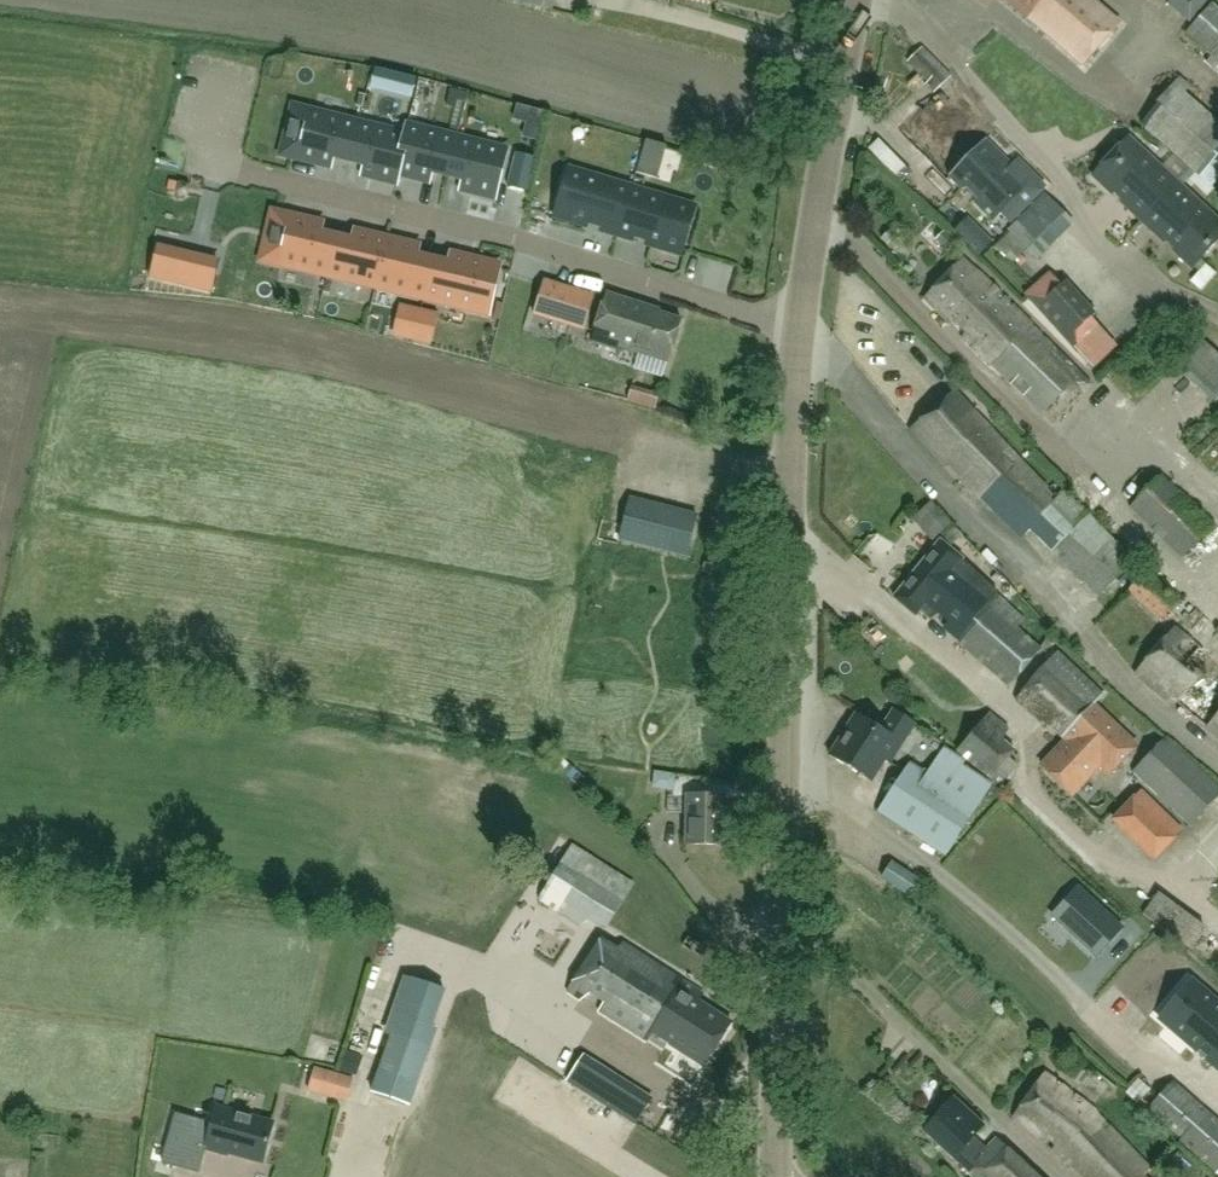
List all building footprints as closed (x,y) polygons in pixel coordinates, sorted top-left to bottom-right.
[(554,0),(514,0),(521,2),(521,4),(552,10),(554,0)] [(1080,72),(1119,29),(1087,0),(1003,0),(1080,72)] [(1186,32),(1212,55),(1206,62),(1217,73),(1217,8),(1212,2),(1186,32)] [(937,91),(951,76),(921,47),(907,61),(937,91)] [(370,84),(384,88),(388,71),(374,68),(370,84)] [(1201,179),(1217,158),(1217,121),(1186,93),(1191,86),(1180,77),(1138,124),(1201,179)] [(938,92),(901,128),(921,148),(922,147),(934,158),(933,159),(952,178),(961,188),(998,151),(988,142),(938,92)] [(287,133),(282,153),(334,166),(336,156),(349,160),(359,122),(308,109),(294,106),(287,133)] [(544,110),(530,107),(522,136),(537,140),(544,110)] [(359,122),(349,160),(362,163),(360,173),(398,182),(401,173),(399,172),(408,135),(405,135),(406,134),(359,122)] [(399,172),(401,173),(431,180),(433,170),(448,174),(457,137),(408,125),(406,134),(405,135),(408,135),(399,172)] [(457,137),(448,174),(463,178),(461,188),(495,197),(507,150),(457,137)] [(1143,222),(1179,183),(1129,137),(1093,176),(1113,194),(1118,192),(1124,198),(1122,203),(1143,222)] [(1012,165),(998,151),(961,188),(963,189),(970,186),(981,197),(975,203),(993,221),(1001,214),(1010,222),(1048,184),(1021,157),(1012,165)] [(535,158),(517,154),(508,187),(527,191),(535,158)] [(568,168),(553,216),(587,226),(588,221),(601,225),(600,230),(617,235),(631,187),(568,168)] [(1143,222),(1168,245),(1173,243),(1179,248),(1177,254),(1192,268),(1217,240),(1217,220),(1179,183),(1143,222)] [(633,235),(646,239),(645,244),(680,254),(695,206),(631,187),(617,235),(632,240),(633,235)] [(1046,193),(994,247),(1012,262),(1026,248),(1037,258),(1074,220),(1046,193)] [(323,224),(289,216),(278,262),(327,274),(335,238),(321,234),(323,224)] [(952,230),(964,241),(975,229),(963,218),(952,230)] [(335,238),(327,274),(375,285),(386,239),(353,231),(351,241),(335,238)] [(947,250),(955,242),(956,241),(945,231),(943,233),(936,240),(947,250)] [(386,239),(375,285),(423,297),(432,260),(417,257),(420,247),(386,239)] [(211,292),(218,265),(176,254),(170,282),(211,292)] [(432,260),(423,297),(454,304),(488,312),(499,266),(450,254),(448,264),(432,260)] [(1057,419),(1091,384),(978,273),(974,271),(963,260),(925,298),(961,334),(961,336),(988,362),(1042,415),(1048,410),(1057,419)] [(1207,287),(1217,294),(1217,271),(1217,270),(1207,287)] [(1024,294),(1078,353),(1103,330),(1092,318),(1097,313),(1066,279),(1061,284),(1049,271),(1024,294)] [(568,324),(577,295),(543,285),(534,313),(568,324)] [(669,360),(682,319),(647,308),(648,305),(606,292),(590,338),(607,342),(617,346),(617,344),(669,360)] [(414,339),(418,321),(421,311),(402,307),(395,334),(414,339)] [(418,321),(414,339),(430,343),(435,324),(418,321)] [(1118,346),(1103,330),(1078,353),(1093,368),(1118,346)] [(1176,369),(1213,402),(1217,396),(1217,354),(1202,339),(1176,369)] [(1056,498),(955,391),(911,430),(947,466),(954,465),(964,475),(962,478),(1022,539),(1030,531),(1098,597),(1136,563),(1064,490),(1056,498)] [(1214,526),(1162,475),(1130,507),(1182,558),(1214,526)] [(616,489),(580,480),(574,504),(593,508),(588,527),(659,544),(669,502),(631,493),(632,489),(630,489),(630,490),(618,487),(618,486),(616,486),(616,489)] [(963,535),(931,501),(912,518),(932,541),(941,534),(951,546),(963,535)] [(968,567),(940,542),(895,598),(915,615),(919,609),(930,618),(937,613),(948,623),(945,628),(1007,684),(1041,647),(1050,638),(1027,617),(1025,620),(1002,598),(1011,587),(991,566),(998,560),(987,549),(968,567)] [(712,573),(714,564),(704,563),(703,572),(712,573)] [(1159,626),(1177,607),(1137,570),(1119,589),(1159,626)] [(1028,608),(1040,602),(1029,582),(1017,589),(1028,608)] [(1175,627),(1135,674),(1168,702),(1175,694),(1182,700),(1179,703),(1217,736),(1217,660),(1216,658),(1215,660),(1175,627)] [(1122,729),(1095,703),(1103,695),(1059,653),(1016,699),(1046,728),(1049,725),(1066,741),(1041,766),(1072,795),(1099,767),(1109,777),(1139,744),(1122,729)] [(890,763),(916,724),(893,709),(880,729),(856,714),(829,754),(871,782),(886,760),(890,763)] [(990,712),(961,746),(971,755),(967,761),(979,771),(983,765),(1005,782),(1018,766),(1010,759),(1016,750),(1004,739),(1010,729),(990,712)] [(1134,773),(1191,825),(1217,796),(1217,786),(1166,738),(1134,773)] [(991,783),(959,763),(962,759),(945,748),(928,774),(912,764),(879,813),(944,856),(991,783)] [(674,790),(674,776),(649,777),(650,791),(674,790)] [(1110,820),(1154,862),(1178,837),(1177,836),(1183,829),(1142,789),(1135,797),(1133,796),(1110,820)] [(724,845),(725,796),(687,795),(686,844),(724,845)] [(634,883),(572,844),(563,860),(537,900),(550,908),(562,916),(580,927),(581,926),(588,920),(604,930),(634,883)] [(909,895),(919,880),(893,863),(883,879),(909,895)] [(1056,915),(1100,955),(1125,928),(1082,888),(1056,915)] [(1179,935),(1189,943),(1200,930),(1156,895),(1138,917),(1173,944),(1179,935)] [(619,949),(601,938),(568,992),(581,1000),(590,994),(603,1002),(598,1011),(646,1041),(684,981),(623,943),(619,949)] [(649,1162),(609,1148),(613,1138),(572,1123),(575,1115),(426,1063),(439,1028),(433,1027),(447,988),(405,975),(384,1035),(390,1036),(379,1073),(358,1132),(475,1172),(474,1176),(644,1176),(649,1162)] [(732,1023),(698,1002),(703,993),(684,981),(652,1031),(671,1043),(670,1044),(704,1066),(732,1023)] [(1198,989),(1167,1026),(1217,1070),(1217,1006),(1198,989)] [(653,1099),(583,1054),(566,1081),(636,1125),(653,1099)] [(352,1078),(315,1067),(308,1089),(345,1100),(352,1078)] [(1101,1116),(1044,1075),(1013,1118),(1040,1140),(1046,1135),(1056,1145),(1053,1149),(1085,1176),(1143,1176),(1150,1168),(1101,1116)] [(1139,1077),(1126,1092),(1139,1103),(1152,1087),(1139,1077)] [(1145,1110),(1217,1174),(1217,1121),(1172,1081),(1145,1110)] [(954,1158),(984,1126),(953,1098),(924,1130),(954,1158)] [(262,1162),(273,1123),(216,1107),(211,1124),(175,1114),(162,1163),(199,1173),(205,1149),(228,1155),(228,1153),(262,1162)] [(995,1139),(965,1171),(972,1176),(1036,1176),(995,1139)]
